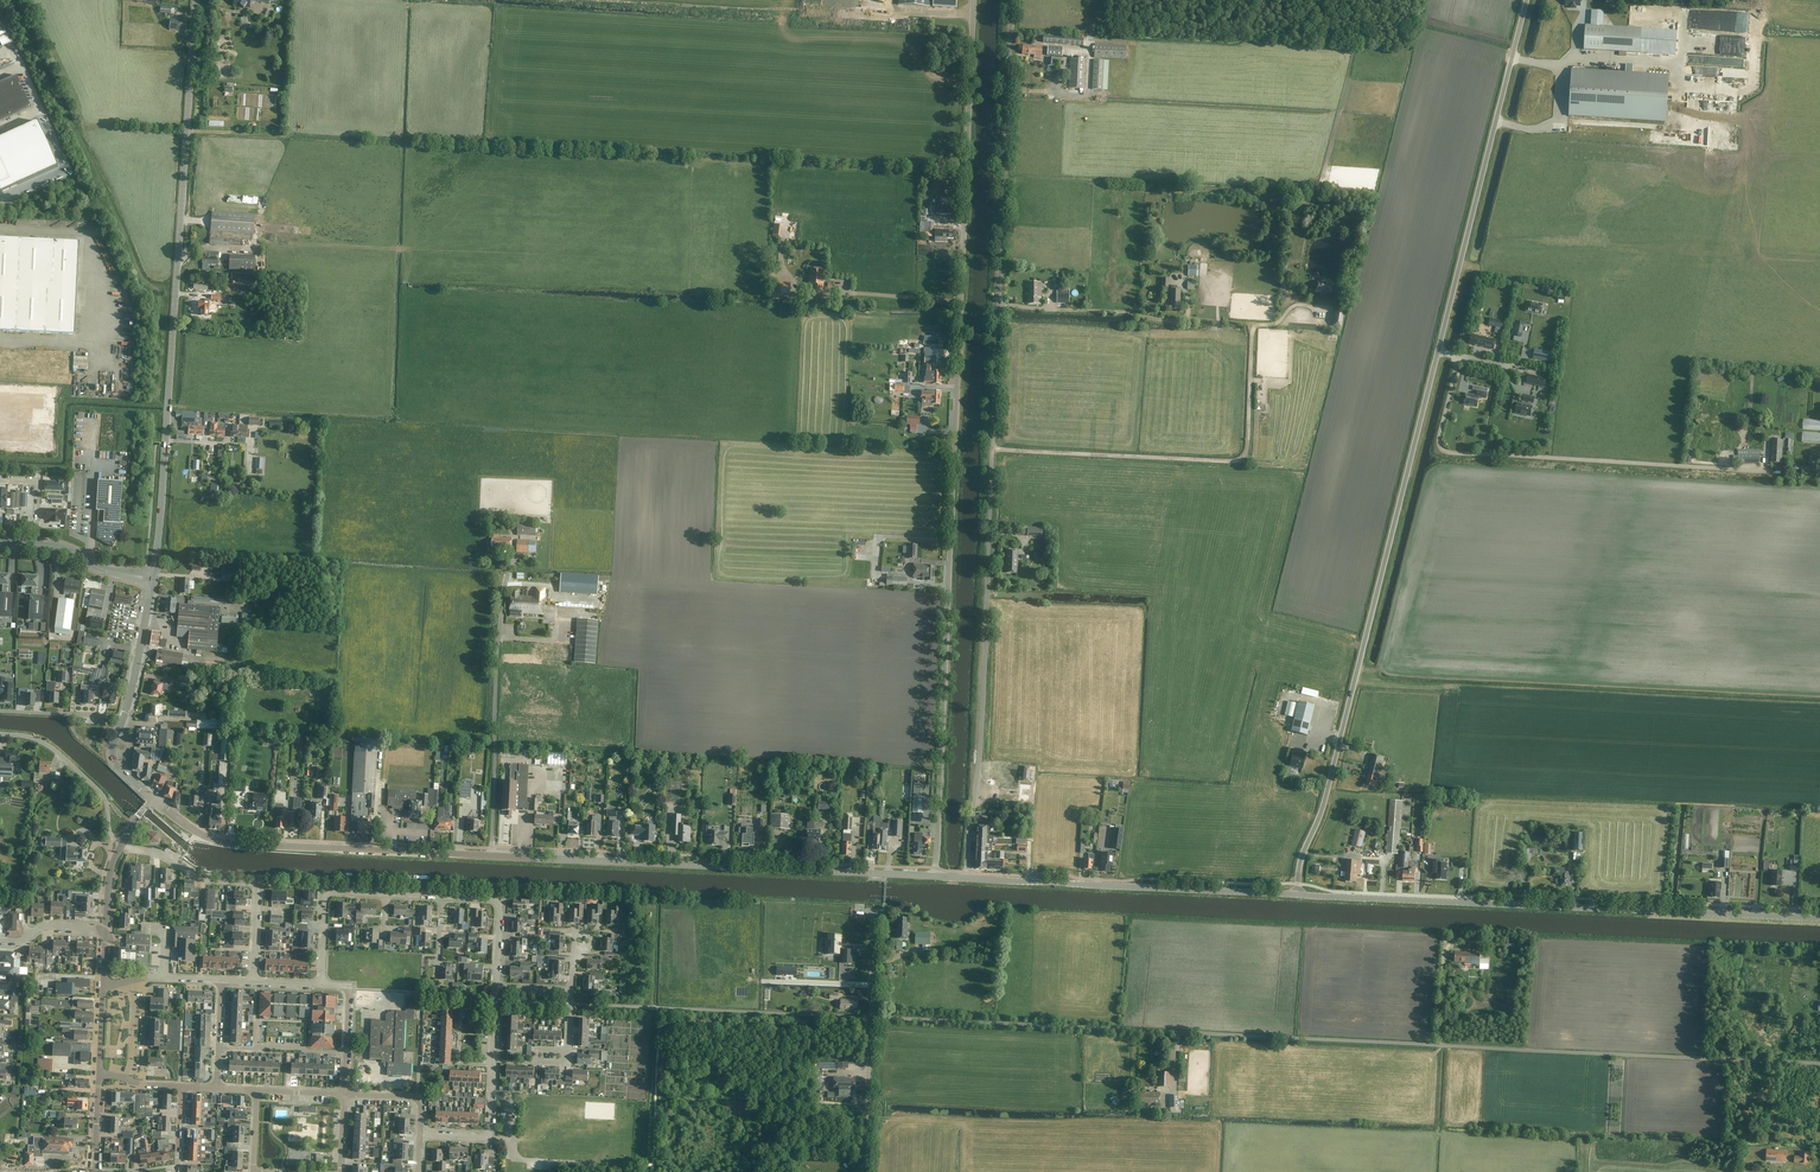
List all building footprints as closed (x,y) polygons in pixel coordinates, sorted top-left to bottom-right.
[(252,4),(255,2),(269,3),(269,0),(234,0),(233,6),(241,6),(244,8),(244,7),(249,8),(249,4),(252,4)] [(957,0),(899,0),(898,5),(957,9),(957,0)] [(1564,2),(1566,2),(1566,5),(1570,5),(1570,8),(1576,8),(1576,6),(1580,6),(1581,0),(1565,0),(1564,2)] [(169,29),(185,31),(186,21),(170,19),(169,29)] [(1584,49),(1677,55),(1678,32),(1585,26),(1584,49)] [(1083,46),(1084,40),(1043,36),(1043,43),(1083,46)] [(1095,44),(1094,58),(1125,60),(1126,46),(1095,44)] [(1043,47),(1023,45),(1022,54),(1034,55),(1034,58),(1042,58),(1043,47)] [(1062,57),(1063,49),(1047,48),(1047,56),(1062,57)] [(4,56),(7,63),(14,61),(11,53),(4,56)] [(1085,89),(1087,59),(1070,59),(1068,88),(1085,89)] [(1109,61),(1093,60),(1092,90),(1107,91),(1109,61)] [(1572,70),(1569,115),(1666,121),(1669,76),(1627,74),(1620,73),(1572,70)] [(2,101),(9,118),(31,108),(16,75),(0,83),(0,97),(2,101)] [(0,102),(0,122),(9,118),(2,101),(0,102)] [(0,193),(1,192),(14,186),(57,167),(37,121),(0,138),(0,193)] [(253,234),(254,214),(212,211),(210,231),(253,234)] [(933,223),(925,222),(925,217),(920,217),(920,232),(932,233),(933,223)] [(935,240),(943,240),(943,238),(953,238),(954,230),(936,229),(935,240)] [(240,246),(241,239),(210,237),(209,244),(240,246)] [(74,334),(79,242),(0,238),(0,331),(74,334)] [(202,261),(202,262),(211,263),(211,264),(218,264),(219,253),(213,252),(213,253),(203,252),(203,257),(202,257),(202,261)] [(229,270),(239,270),(254,271),(255,257),(229,255),(229,270)] [(809,284),(813,285),(813,290),(823,291),(823,285),(823,269),(810,269),(809,284)] [(1316,281),(1315,291),(1327,293),(1327,292),(1331,292),(1333,283),(1325,282),(1325,281),(1324,280),(1324,279),(1323,278),(1321,278),(1320,278),(1319,279),(1318,280),(1318,281),(1316,281)] [(790,296),(790,293),(790,280),(775,280),(775,284),(771,284),(770,292),(774,292),(774,295),(790,296)] [(1028,304),(1041,304),(1041,283),(1029,282),(1028,304)] [(1171,287),(1170,309),(1179,310),(1180,290),(1174,290),(1174,288),(1171,287)] [(209,300),(205,299),(205,302),(198,302),(198,309),(208,310),(209,300)] [(1543,304),(1529,301),(1528,301),(1528,302),(1526,311),(1527,311),(1541,314),(1543,305),(1543,304)] [(1343,312),(1335,311),(1333,326),(1341,327),(1343,312)] [(1505,321),(1490,318),(1488,325),(1504,328),(1505,321)] [(1515,321),(1512,335),(1520,337),(1523,323),(1515,321)] [(1494,349),(1496,340),(1471,334),(1469,344),(1494,349)] [(88,368),(89,358),(74,357),(73,368),(88,368)] [(925,378),(941,378),(941,372),(931,371),(931,363),(937,363),(937,357),(925,357),(925,365),(926,365),(926,377),(925,377),(925,378)] [(904,373),(904,380),(897,380),(897,383),(911,384),(912,373),(904,373)] [(1526,383),(1546,387),(1547,379),(1528,375),(1526,383)] [(901,393),(901,384),(895,384),(895,386),(893,386),(893,394),(896,394),(896,393),(901,393)] [(1477,396),(1466,394),(1464,404),(1477,407),(1479,397),(1486,399),(1487,393),(1478,391),(1477,396)] [(1515,413),(1530,416),(1532,407),(1532,406),(1532,403),(1533,403),(1535,398),(1524,395),(1523,401),(1524,401),(1523,404),(1517,403),(1515,413)] [(932,404),(940,404),(941,398),(929,398),(929,397),(922,397),(922,398),(922,406),(929,406),(929,404),(932,404)] [(196,435),(197,418),(197,413),(183,413),(177,413),(177,417),(182,417),(182,426),(189,427),(188,435),(196,435)] [(228,422),(229,414),(222,414),(222,413),(218,413),(218,416),(219,416),(219,419),(225,419),(224,422),(228,422)] [(907,417),(907,425),(919,425),(920,417),(907,417)] [(197,418),(196,435),(204,436),(204,424),(204,427),(202,427),(202,419),(197,418)] [(209,436),(217,436),(218,424),(217,424),(218,423),(210,422),(209,436)] [(225,424),(218,424),(217,436),(225,437),(225,428),(224,428),(225,424)] [(231,437),(238,437),(239,425),(231,425),(231,437)] [(238,437),(246,438),(246,437),(249,437),(249,430),(247,430),(247,426),(239,425),(238,437)] [(1785,435),(1785,449),(1787,449),(1786,452),(1791,452),(1791,449),(1793,449),(1793,436),(1785,435)] [(1772,440),(1771,463),(1781,464),(1783,440),(1772,440)] [(98,527),(97,538),(110,545),(110,546),(112,547),(114,545),(113,544),(118,535),(119,524),(125,524),(120,523),(122,482),(98,480),(96,511),(99,511),(98,522),(97,522),(97,527),(98,527)] [(45,493),(65,494),(65,484),(61,484),(61,481),(57,481),(57,484),(46,484),(45,493)] [(66,521),(66,512),(47,511),(46,520),(52,521),(52,525),(59,525),(60,521),(66,521)] [(535,536),(535,525),(517,525),(517,535),(535,536)] [(512,549),(512,538),(499,538),(499,539),(492,539),(492,547),(499,547),(499,548),(512,549)] [(528,553),(529,541),(517,540),(516,553),(528,553)] [(917,559),(917,545),(909,544),(908,559),(917,559)] [(1018,567),(1018,550),(1007,550),(1006,565),(1007,565),(1007,573),(1017,573),(1017,567),(1018,567)] [(927,573),(934,573),(934,566),(927,566),(927,564),(913,564),(913,573),(922,574),(927,573)] [(222,565),(221,573),(230,573),(230,565),(222,565)] [(922,581),(926,581),(934,581),(934,573),(927,573),(922,574),(913,573),(913,578),(922,578),(922,581)] [(598,594),(599,577),(562,574),(561,592),(598,594)] [(2,593),(0,593),(0,617),(12,618),(13,594),(6,593),(7,585),(8,585),(8,575),(0,575),(0,585),(3,585),(2,593)] [(887,575),(886,586),(907,587),(907,578),(893,578),(893,575),(887,575)] [(32,587),(31,596),(29,596),(27,620),(42,621),(43,597),(35,596),(36,588),(37,588),(37,577),(23,576),(22,587),(32,587)] [(188,594),(188,589),(194,589),(194,581),(189,581),(189,579),(181,578),(180,593),(188,594)] [(74,593),(79,593),(80,583),(74,582),(74,581),(66,579),(64,591),(70,592),(69,600),(59,599),(55,629),(70,631),(74,601),(73,600),(74,593)] [(92,588),(88,609),(86,620),(90,621),(89,626),(101,629),(103,620),(98,619),(100,612),(101,612),(106,591),(92,588)] [(511,595),(510,603),(544,606),(545,589),(536,588),(535,597),(518,596),(518,590),(513,589),(512,595),(511,595)] [(115,602),(119,603),(131,605),(132,597),(116,594),(115,602)] [(551,594),(551,606),(565,606),(565,600),(556,600),(556,594),(551,594)] [(175,614),(176,600),(166,599),(164,613),(175,614)] [(544,606),(510,603),(510,611),(510,616),(520,616),(520,612),(544,614),(544,606)] [(179,604),(179,610),(178,610),(177,628),(177,637),(189,638),(188,649),(216,652),(220,607),(202,606),(179,604)] [(242,613),(242,623),(241,625),(251,626),(252,615),(249,614),(249,613),(242,613)] [(578,619),(575,662),(595,664),(598,621),(578,619)] [(157,629),(153,628),(150,648),(154,649),(160,650),(160,647),(162,639),(162,630),(157,629)] [(98,647),(99,639),(84,637),(85,632),(79,631),(76,645),(83,646),(83,644),(98,647)] [(121,661),(124,652),(113,650),(111,659),(121,661)] [(181,666),(183,654),(165,651),(165,652),(157,651),(156,660),(164,661),(164,663),(181,666)] [(98,684),(101,671),(95,670),(92,683),(98,684)] [(66,683),(67,672),(58,672),(58,678),(61,678),(60,683),(66,683)] [(1,693),(1,695),(2,695),(2,701),(5,701),(5,702),(10,703),(10,701),(12,701),(13,684),(4,684),(5,679),(0,678),(0,693),(1,693)] [(154,684),(154,685),(153,686),(153,687),(154,688),(153,694),(154,694),(155,695),(156,695),(157,695),(161,695),(162,689),(170,691),(170,686),(159,684),(160,681),(155,680),(155,684),(154,684)] [(58,704),(59,694),(54,693),(55,683),(47,682),(47,693),(47,699),(49,699),(49,704),(58,704)] [(117,694),(113,693),(115,684),(104,683),(102,697),(104,698),(104,699),(107,700),(107,698),(109,699),(108,702),(111,703),(111,704),(114,705),(115,704),(116,704),(117,698),(118,697),(118,695),(117,694)] [(98,686),(81,686),(80,702),(81,703),(81,705),(82,705),(83,706),(85,706),(86,705),(87,704),(93,704),(93,692),(98,693),(98,686)] [(26,694),(26,706),(34,707),(34,702),(40,702),(40,691),(34,690),(34,694),(26,694)] [(1298,702),(1291,731),(1307,735),(1314,706),(1298,702)] [(162,705),(153,705),(152,705),(152,710),(152,715),(151,715),(151,714),(150,714),(150,715),(149,715),(148,716),(147,716),(146,717),(146,718),(146,719),(146,720),(147,721),(148,722),(149,722),(158,722),(158,716),(159,716),(160,711),(162,711),(162,705)] [(183,731),(183,723),(168,722),(168,726),(161,725),(161,729),(166,730),(183,731)] [(137,730),(136,737),(156,738),(157,728),(147,727),(147,731),(137,730)] [(150,780),(150,777),(153,777),(154,770),(151,770),(153,760),(160,761),(164,750),(166,750),(167,740),(173,740),(173,731),(160,730),(159,749),(155,749),(152,749),(151,752),(134,750),(131,771),(138,772),(137,776),(140,779),(142,779),(142,780),(150,781),(150,780)] [(203,734),(203,746),(211,746),(211,734),(203,734)] [(145,748),(152,749),(155,749),(156,738),(136,737),(136,744),(146,744),(145,748)] [(222,737),(220,761),(229,761),(230,738),(222,737)] [(1364,739),(1363,745),(1372,747),(1374,741),(1364,739)] [(355,741),(352,793),(351,822),(358,823),(358,833),(357,833),(359,833),(359,834),(362,834),(362,833),(364,833),(364,834),(367,834),(367,833),(369,834),(369,833),(368,833),(368,832),(372,833),(372,828),(369,828),(369,824),(367,823),(368,809),(374,809),(376,743),(355,741)] [(5,762),(5,765),(0,765),(0,771),(14,772),(15,764),(17,764),(18,760),(19,752),(6,751),(5,762)] [(566,754),(549,753),(548,764),(565,765),(566,754)] [(1368,769),(1370,770),(1366,785),(1375,787),(1377,778),(1379,778),(1384,757),(1372,754),(1368,769)] [(1292,755),(1290,766),(1302,769),(1305,758),(1292,755)] [(50,774),(50,763),(40,762),(39,773),(50,774)] [(157,769),(166,772),(168,766),(159,763),(157,769)] [(511,765),(510,781),(504,781),(502,811),(507,811),(507,816),(509,816),(512,816),(512,811),(516,812),(517,804),(520,804),(520,810),(528,811),(529,804),(527,803),(529,766),(511,765)] [(3,786),(3,777),(14,777),(14,772),(0,771),(0,777),(0,785),(3,786)] [(154,779),(152,786),(161,791),(167,778),(164,777),(165,775),(156,771),(153,779),(154,779)] [(163,797),(172,799),(174,791),(175,788),(173,788),(173,787),(172,787),(173,783),(169,782),(167,786),(166,786),(163,797)] [(471,799),(472,784),(461,783),(460,798),(471,799)] [(1031,784),(1001,783),(1000,792),(1030,793),(1031,784)] [(318,784),(317,799),(326,799),(327,787),(326,787),(327,784),(318,784)] [(924,798),(923,798),(924,785),(914,784),(912,812),(924,813),(924,798)] [(389,790),(388,806),(393,806),(393,809),(399,809),(400,810),(400,811),(405,807),(410,807),(410,811),(406,811),(406,818),(409,818),(421,819),(422,807),(428,807),(428,795),(422,794),(422,802),(415,801),(416,792),(389,790)] [(174,791),(172,799),(170,803),(178,809),(179,793),(174,791)] [(199,798),(199,792),(195,791),(195,797),(191,797),(190,807),(198,807),(198,798),(199,798)] [(266,812),(268,793),(254,792),(253,804),(250,804),(249,810),(253,810),(253,811),(266,812)] [(537,811),(538,802),(541,802),(541,796),(536,796),(536,799),(533,799),(532,811),(537,811)] [(1399,854),(1403,801),(1390,800),(1388,827),(1390,827),(1390,831),(1388,831),(1386,853),(1399,854)] [(302,802),(295,802),(294,809),(292,809),(291,810),(291,813),(289,813),(288,829),(289,829),(289,830),(292,830),(292,829),(297,830),(298,825),(299,814),(301,814),(302,802)] [(320,820),(321,803),(310,802),(310,811),(311,811),(311,820),(320,820)] [(275,804),(275,811),(278,811),(276,828),(283,829),(284,819),(285,819),(285,811),(282,811),(283,805),(275,804)] [(444,808),(442,830),(445,830),(445,831),(449,831),(449,830),(450,830),(450,826),(453,826),(454,821),(450,821),(450,805),(444,805),(444,808)] [(442,830),(444,808),(438,808),(438,820),(435,820),(435,821),(434,824),(435,824),(435,830),(436,830),(439,830),(442,830)] [(607,811),(607,816),(610,817),(610,821),(608,821),(608,831),(607,831),(606,832),(606,834),(607,835),(607,837),(612,837),(612,838),(614,838),(615,838),(616,838),(616,837),(618,837),(619,822),(616,822),(616,817),(617,817),(617,811),(607,811)] [(545,816),(536,816),(535,824),(545,825),(545,824),(553,825),(554,812),(549,812),(549,816),(545,815),(545,816)] [(790,829),(791,815),(772,814),(771,828),(790,829)] [(681,815),(672,815),(671,834),(677,835),(678,836),(678,842),(680,842),(680,843),(684,843),(685,842),(690,842),(691,827),(682,827),(683,824),(681,824),(681,815)] [(766,819),(764,819),(764,815),(759,815),(758,819),(756,819),(756,832),(766,832),(766,819)] [(588,821),(587,836),(596,836),(597,825),(601,825),(602,816),(596,816),(595,816),(593,816),(593,822),(588,821)] [(844,816),(843,830),(852,831),(852,817),(844,816)] [(334,827),(335,827),(335,832),(345,832),(346,818),(335,817),(334,827)] [(468,829),(470,829),(470,831),(471,832),(472,833),(474,833),(475,832),(478,832),(479,825),(480,821),(478,821),(478,818),(468,817),(467,828),(468,829)] [(872,850),(878,851),(880,830),(880,824),(881,824),(882,818),(874,817),(874,823),(873,837),(872,837),(872,836),(869,835),(869,837),(868,849),(872,849),(872,850)] [(805,846),(811,847),(812,837),(814,838),(814,829),(814,822),(815,819),(808,819),(807,830),(806,830),(805,846)] [(893,821),(892,836),(901,837),(902,822),(893,821)] [(579,831),(579,822),(569,822),(568,835),(573,835),(573,836),(577,836),(577,835),(578,835),(579,831)] [(824,823),(814,822),(814,829),(814,838),(812,837),(811,847),(820,847),(820,829),(824,829),(824,823)] [(740,828),(739,835),(743,835),(742,844),(749,845),(749,846),(754,846),(755,834),(753,833),(753,825),(742,824),(742,828),(740,828)] [(880,830),(878,851),(886,851),(888,824),(881,824),(880,824),(880,830)] [(978,825),(977,835),(989,836),(989,826),(978,825)] [(644,836),(644,841),(654,842),(655,826),(644,826),(631,826),(631,835),(644,836)] [(1113,845),(1121,846),(1123,830),(1116,829),(1113,845)] [(1365,832),(1356,830),(1352,845),(1361,848),(1365,832)] [(709,843),(710,843),(710,845),(719,845),(719,841),(729,841),(729,832),(720,832),(720,831),(710,831),(710,840),(709,840),(709,843)] [(152,834),(148,834),(149,843),(158,843),(158,840),(158,833),(152,833),(152,834)] [(914,853),(914,854),(915,855),(920,855),(920,854),(921,853),(922,844),(922,840),(922,834),(915,833),(914,843),(914,853)] [(1583,833),(1575,833),(1575,851),(1582,851),(1583,833)] [(852,849),(849,849),(849,846),(851,846),(851,843),(849,843),(849,834),(843,834),(842,855),(849,856),(849,852),(851,852),(852,849)] [(989,844),(989,836),(977,835),(977,844),(986,845),(986,844),(986,843),(989,844)] [(87,849),(67,848),(67,839),(62,839),(46,838),(46,847),(60,847),(60,855),(66,856),(66,861),(77,862),(76,865),(83,865),(83,862),(87,862),(87,849)] [(989,844),(986,843),(986,844),(986,845),(977,844),(977,853),(988,853),(988,852),(991,852),(991,844),(989,844)] [(1523,849),(1521,876),(1527,876),(1529,854),(1533,854),(1533,849),(1523,849)] [(987,861),(987,870),(1000,870),(1000,859),(1004,859),(1004,852),(996,852),(996,859),(994,859),(994,862),(988,861),(987,861)] [(1403,881),(1409,881),(1410,861),(1410,852),(1400,852),(1399,868),(1405,868),(1404,872),(1403,872),(1403,881)] [(977,853),(976,861),(986,861),(986,860),(988,861),(988,853),(977,853)] [(1102,871),(1109,872),(1109,866),(1113,866),(1114,853),(1102,853),(1101,865),(1102,865),(1102,871)] [(1093,863),(1094,854),(1089,854),(1088,859),(1085,859),(1084,869),(1085,869),(1085,870),(1088,870),(1092,870),(1092,863),(1093,863)] [(1721,859),(1720,868),(1729,869),(1729,859),(1721,859)] [(988,861),(986,860),(986,861),(976,861),(976,869),(987,870),(987,861),(988,861)] [(1346,860),(1345,865),(1352,865),(1352,869),(1350,869),(1350,876),(1351,876),(1351,877),(1357,877),(1360,877),(1361,861),(1346,860)] [(1441,864),(1441,860),(1433,860),(1432,873),(1433,873),(1436,873),(1436,879),(1446,880),(1447,864),(1441,864)] [(1410,861),(1409,881),(1415,881),(1415,873),(1418,873),(1418,862),(1410,861)] [(1791,861),(1790,871),(1799,871),(1799,865),(1794,864),(1794,861),(1791,861)] [(140,883),(143,883),(143,880),(151,880),(151,866),(143,866),(136,865),(136,890),(140,890),(140,883)] [(1356,882),(1357,877),(1351,877),(1351,876),(1350,876),(1350,869),(1352,869),(1352,865),(1345,865),(1345,872),(1345,882),(1356,882)] [(1561,885),(1570,885),(1570,877),(1571,877),(1571,873),(1565,872),(1565,868),(1554,868),(1553,875),(1558,875),(1558,879),(1557,879),(1556,881),(1556,882),(1557,883),(1558,884),(1561,884),(1561,885)] [(1781,886),(1782,871),(1772,871),(1772,886),(1781,886)] [(193,882),(188,882),(187,881),(185,881),(184,882),(184,893),(189,893),(189,898),(198,898),(199,888),(193,888),(193,882)] [(1712,894),(1711,898),(1720,898),(1720,890),(1721,890),(1721,883),(1711,882),(1711,894),(1712,894)] [(212,901),(211,912),(211,918),(225,919),(226,911),(218,911),(218,903),(217,903),(218,891),(212,891),(211,901),(212,901)] [(286,892),(272,891),(272,901),(285,902),(285,904),(293,905),(293,900),(286,899),(286,892)] [(300,911),(302,911),(308,912),(309,906),(312,907),(312,901),(312,899),(313,899),(313,898),(312,898),(312,892),(304,892),(304,898),(301,898),(300,906),(301,906),(300,911)] [(81,905),(93,906),(93,899),(85,898),(86,895),(88,895),(89,895),(75,894),(75,901),(81,901),(81,905)] [(57,902),(56,915),(63,915),(63,906),(67,907),(67,905),(67,897),(63,896),(63,903),(57,902)] [(530,897),(522,897),(522,901),(514,900),(514,909),(519,909),(519,911),(522,911),(522,909),(525,910),(526,903),(529,904),(530,897)] [(56,915),(57,902),(51,902),(51,898),(48,898),(47,906),(51,906),(50,915),(56,915)] [(354,912),(355,905),(348,905),(348,904),(337,903),(337,918),(347,919),(347,911),(354,912)] [(376,915),(376,905),(361,904),(361,909),(356,909),(356,919),(362,919),(363,914),(376,915)] [(563,914),(564,904),(556,904),(556,909),(550,909),(550,922),(559,922),(559,914),(563,914)] [(583,918),(583,914),(584,905),(576,904),(576,910),(571,909),(570,923),(579,923),(579,918),(583,918)] [(93,906),(81,905),(80,910),(75,909),(74,917),(88,918),(84,918),(85,913),(92,913),(93,906)] [(602,915),(602,906),(594,905),(594,911),(587,911),(587,916),(588,916),(587,924),(588,924),(589,925),(592,925),(593,925),(593,924),(597,924),(597,915),(602,915)] [(412,917),(413,911),(406,911),(406,906),(394,906),(394,915),(406,915),(405,917),(412,917)] [(431,921),(432,907),(422,907),(421,919),(418,919),(418,925),(426,926),(426,921),(431,921)] [(616,925),(616,915),(620,915),(620,907),(614,907),(614,912),(606,911),(606,917),(607,917),(607,925),(608,926),(611,926),(612,926),(612,925),(616,925)] [(481,910),(477,909),(473,909),(472,917),(476,917),(476,922),(478,922),(478,927),(488,928),(488,921),(486,921),(487,913),(481,912),(481,910)] [(135,915),(135,910),(125,910),(124,915),(120,914),(119,929),(129,929),(130,915),(135,915)] [(466,930),(466,922),(463,922),(464,910),(456,910),(456,911),(452,910),(452,916),(455,916),(454,924),(458,924),(458,930),(466,930)] [(311,912),(308,912),(302,911),(301,918),(302,918),(302,920),(306,921),(306,919),(311,919),(311,912)] [(8,931),(16,932),(17,916),(8,916),(8,931)] [(513,926),(523,927),(524,922),(528,922),(528,916),(521,916),(521,919),(513,919),(513,926)] [(897,928),(897,938),(907,939),(908,929),(906,929),(907,918),(899,918),(899,928),(897,928)] [(201,934),(202,922),(195,922),(195,924),(190,924),(190,927),(172,926),(171,947),(176,948),(178,948),(178,961),(181,962),(181,961),(194,962),(195,940),(194,940),(195,935),(195,934),(201,934)] [(351,933),(352,926),(344,926),(344,930),(336,930),(336,941),(348,942),(348,933),(351,933)] [(523,927),(513,926),(512,933),(520,933),(520,937),(527,937),(528,931),(523,931),(523,927)] [(232,939),(234,939),(242,939),(242,938),(244,938),(244,934),(242,934),(242,932),(232,932),(231,932),(231,929),(225,928),(225,929),(224,929),(224,933),(232,934),(232,939)] [(267,931),(266,939),(277,939),(277,935),(280,935),(280,932),(286,932),(286,928),(273,928),(273,931),(267,931)] [(390,941),(390,942),(390,945),(392,945),(392,944),(396,944),(396,945),(398,945),(405,945),(406,937),(409,937),(410,928),(404,928),(404,933),(390,932),(390,939),(390,941)] [(419,947),(430,947),(430,934),(425,934),(425,929),(415,928),(415,936),(420,936),(419,947)] [(302,936),(302,940),(313,941),(313,933),(308,933),(308,929),(294,929),(293,932),(299,933),(299,936),(302,936)] [(382,950),(382,941),(378,941),(378,932),(373,932),(373,931),(366,931),(365,943),(375,944),(375,949),(382,950)] [(555,940),(555,944),(565,944),(566,937),(558,937),(558,932),(561,932),(551,932),(550,931),(549,940),(555,940)] [(930,945),(931,932),(915,932),(915,944),(930,945)] [(466,942),(466,935),(455,934),(455,938),(450,938),(450,947),(462,948),(462,942),(466,942)] [(469,934),(469,939),(471,939),(471,942),(475,943),(475,944),(477,944),(476,953),(486,953),(487,940),(474,939),(474,934),(469,934)] [(601,945),(613,945),(614,942),(616,942),(617,940),(619,940),(619,935),(609,934),(609,939),(601,939),(601,945)] [(141,935),(134,935),(126,935),(126,949),(119,948),(118,963),(127,963),(127,965),(138,966),(139,952),(149,953),(150,936),(141,935)] [(843,963),(851,963),(851,950),(843,950),(843,951),(840,951),(840,936),(828,935),(828,948),(826,948),(826,955),(836,955),(836,954),(843,954),(843,963)] [(277,944),(277,939),(266,939),(266,947),(272,947),(272,950),(279,951),(279,944),(277,944)] [(280,948),(290,948),(290,940),(280,939),(280,948)] [(512,950),(522,950),(523,946),(527,946),(527,939),(520,939),(520,943),(512,942),(512,950)] [(59,953),(59,941),(53,940),(53,948),(49,948),(48,956),(55,956),(55,953),(59,953)] [(312,948),(313,941),(302,940),(302,945),(299,945),(299,951),(306,952),(306,948),(312,948)] [(66,941),(59,941),(59,953),(62,953),(62,957),(69,957),(69,949),(65,949),(66,941)] [(82,954),(83,942),(77,941),(76,950),(72,949),(72,957),(79,957),(79,954),(82,954)] [(83,942),(82,954),(86,954),(86,958),(93,958),(93,950),(89,950),(89,942),(83,942)] [(897,942),(896,951),(902,951),(903,947),(906,947),(906,942),(897,942)] [(565,951),(565,944),(555,944),(551,944),(551,947),(549,947),(548,955),(559,956),(559,955),(557,955),(557,951),(565,951)] [(613,949),(613,945),(601,945),(601,951),(607,952),(607,955),(618,956),(618,952),(616,952),(616,949),(613,949)] [(35,960),(35,947),(29,947),(29,955),(25,955),(25,962),(31,963),(31,960),(35,960)] [(46,956),(41,956),(42,947),(35,947),(35,960),(41,960),(41,963),(45,963),(46,956)] [(522,950),(512,950),(511,956),(519,957),(519,961),(526,961),(527,954),(522,954),(522,950)] [(1488,969),(1488,959),(1480,959),(1480,951),(1465,951),(1465,953),(1455,953),(1455,962),(1464,962),(1464,964),(1480,964),(1480,969),(1488,969)] [(232,952),(231,970),(238,970),(239,958),(238,958),(238,956),(239,957),(239,952),(232,952)] [(0,961),(0,964),(10,964),(10,960),(15,961),(15,954),(0,953),(0,960),(0,961)] [(549,968),(554,968),(564,969),(565,962),(557,961),(557,957),(548,956),(548,964),(548,968),(549,968)] [(608,964),(609,957),(601,956),(600,960),(588,960),(588,969),(600,969),(600,963),(608,964)] [(523,977),(523,973),(530,973),(531,963),(521,962),(521,967),(511,967),(511,976),(515,976),(515,977),(523,977)] [(456,972),(457,963),(447,963),(449,963),(449,968),(439,967),(439,968),(441,968),(440,980),(453,980),(452,980),(452,972),(456,972)] [(483,980),(483,969),(473,969),(473,965),(473,964),(465,964),(464,974),(468,974),(468,981),(475,981),(475,979),(483,980)] [(797,968),(777,967),(777,975),(782,975),(797,975),(797,968)] [(19,975),(16,974),(15,974),(15,970),(16,968),(0,968),(0,976),(13,976),(12,980),(12,981),(19,982),(19,975)] [(564,976),(564,969),(554,968),(549,968),(548,972),(547,979),(556,980),(558,980),(558,979),(558,976),(564,976)] [(603,973),(600,973),(592,973),(592,977),(584,976),(584,983),(595,984),(595,980),(599,980),(599,977),(603,977),(603,973)] [(67,979),(67,984),(56,983),(55,995),(75,996),(76,987),(89,988),(90,980),(67,979)] [(599,984),(595,984),(584,983),(584,990),(591,991),(591,995),(599,995),(599,984)] [(3,993),(3,989),(9,990),(9,984),(0,984),(0,993),(3,993)] [(167,1006),(168,990),(159,989),(158,999),(151,999),(150,1010),(163,1011),(163,1005),(167,1005),(167,1006)] [(196,1003),(196,991),(188,991),(188,1003),(196,1003)] [(204,992),(196,991),(196,1003),(204,1003),(204,992)] [(204,992),(204,1003),(212,1004),(212,992),(204,992)] [(334,1012),(333,1012),(334,1006),(337,1006),(337,1000),(334,1000),(334,995),(328,995),(328,998),(321,998),(321,995),(315,994),(315,997),(310,997),(310,994),(304,994),(304,997),(297,996),(297,994),(291,993),(291,996),(284,996),(284,993),(278,993),(278,996),(270,995),(270,992),(264,992),(264,995),(261,995),(260,1015),(263,1015),(263,1018),(269,1019),(269,1016),(277,1016),(277,1019),(283,1019),(283,1016),(290,1017),(290,1020),(296,1020),(296,1017),(303,1017),(303,1020),(309,1020),(309,1018),(313,1018),(312,1024),(310,1024),(309,1030),(312,1030),(312,1038),(309,1038),(309,1044),(311,1044),(311,1047),(332,1048),(332,1045),(335,1045),(335,1039),(332,1039),(333,1031),(335,1031),(336,1025),(333,1025),(333,1019),(336,1019),(336,1015),(336,1014),(336,1013),(335,1013),(335,1012),(334,1012)] [(0,999),(0,1007),(10,1007),(10,999),(0,999)] [(44,1006),(56,1007),(72,1008),(92,1009),(92,1001),(72,1000),(72,1001),(41,999),(41,1006),(44,1006)] [(857,1009),(857,1002),(854,1002),(854,1000),(841,999),(840,1010),(853,1011),(854,1008),(857,1009)] [(242,1005),(243,1001),(232,1000),(232,1008),(242,1008),(252,1008),(252,1005),(242,1005)] [(81,1017),(81,1023),(90,1023),(91,1023),(91,1020),(90,1019),(90,1018),(91,1018),(92,1013),(86,1013),(86,1011),(81,1011),(81,1012),(75,1012),(75,1017),(81,1017)] [(405,1021),(405,1020),(405,1012),(396,1011),(396,1012),(391,1011),(390,1014),(389,1014),(387,1015),(386,1022),(380,1021),(380,1020),(371,1020),(370,1047),(370,1050),(369,1060),(370,1060),(370,1059),(381,1060),(381,1063),(385,1063),(384,1065),(386,1067),(387,1067),(387,1075),(411,1077),(411,1064),(403,1064),(404,1052),(403,1052),(403,1049),(404,1049),(405,1021)] [(508,1023),(518,1024),(518,1020),(524,1020),(524,1017),(518,1017),(518,1015),(513,1014),(513,1016),(509,1016),(508,1023)] [(199,1023),(211,1024),(211,1016),(200,1015),(199,1023)] [(167,1036),(172,1036),(171,1051),(182,1052),(182,1037),(183,1021),(148,1019),(147,1035),(149,1035),(167,1036)] [(580,1019),(580,1026),(595,1026),(595,1027),(600,1027),(600,1024),(589,1024),(590,1019),(580,1019)] [(1,1020),(1,1024),(0,1024),(0,1031),(4,1031),(4,1025),(11,1026),(12,1021),(1,1020)] [(211,1031),(211,1024),(199,1023),(199,1031),(211,1031)] [(4,1031),(0,1031),(0,1038),(2,1038),(2,1042),(14,1042),(14,1038),(4,1038),(4,1035),(8,1035),(8,1032),(4,1031)] [(63,1039),(59,1039),(55,1038),(55,1043),(78,1044),(78,1040),(87,1041),(87,1032),(75,1031),(75,1039),(73,1039),(73,1040),(63,1040),(63,1039)] [(211,1031),(199,1031),(199,1039),(210,1039),(211,1031)] [(156,1050),(171,1051),(172,1036),(167,1036),(149,1035),(148,1047),(156,1047),(156,1050)] [(210,1048),(210,1039),(199,1039),(198,1047),(206,1047),(210,1048)] [(4,1053),(5,1046),(13,1046),(14,1042),(2,1042),(2,1046),(0,1046),(0,1052),(4,1053)] [(74,1052),(74,1060),(73,1064),(80,1065),(80,1062),(85,1062),(89,1062),(90,1053),(89,1053),(90,1044),(81,1044),(81,1045),(53,1043),(52,1056),(71,1057),(71,1052),(74,1052)] [(206,1055),(206,1047),(198,1047),(195,1047),(194,1055),(206,1055)] [(582,1050),(582,1054),(578,1054),(578,1064),(591,1064),(591,1058),(599,1058),(599,1051),(590,1050),(582,1050)] [(0,1052),(0,1059),(0,1063),(9,1064),(9,1057),(4,1057),(4,1053),(0,1052)] [(206,1055),(194,1055),(194,1063),(206,1063),(206,1055)] [(166,1066),(166,1056),(160,1056),(160,1059),(148,1059),(148,1067),(162,1067),(162,1066),(166,1066)] [(37,1072),(52,1072),(53,1059),(38,1058),(37,1072)] [(205,1071),(206,1063),(194,1063),(194,1070),(205,1071)] [(6,1079),(6,1075),(9,1075),(10,1065),(0,1064),(0,1079),(6,1079)] [(1172,1087),(1172,1067),(1157,1067),(1156,1087),(1172,1087)] [(552,1080),(553,1069),(546,1069),(545,1077),(542,1077),(541,1084),(548,1084),(548,1080),(552,1080)] [(553,1069),(552,1080),(556,1080),(556,1085),(564,1085),(564,1078),(559,1077),(560,1070),(553,1069)] [(205,1071),(194,1070),(193,1079),(205,1079),(205,1071)] [(587,1081),(588,1071),(573,1070),(573,1076),(566,1076),(566,1087),(573,1087),(573,1080),(587,1081)] [(25,1095),(36,1095),(36,1090),(30,1089),(31,1079),(44,1079),(44,1074),(26,1073),(25,1095)] [(89,1080),(76,1079),(76,1075),(66,1075),(66,1080),(69,1080),(68,1087),(88,1087),(89,1080)] [(855,1089),(855,1079),(849,1079),(849,1078),(834,1078),(834,1090),(839,1090),(839,1095),(850,1096),(850,1090),(850,1089),(855,1089)] [(1160,1106),(1160,1093),(1149,1092),(1149,1093),(1145,1093),(1145,1094),(1140,1094),(1139,1096),(1138,1096),(1138,1101),(1139,1101),(1139,1103),(1148,1103),(1148,1105),(1160,1106)] [(133,1112),(140,1112),(145,1112),(146,1094),(141,1094),(141,1095),(119,1094),(112,1093),(112,1103),(112,1106),(116,1106),(117,1103),(122,1103),(123,1102),(134,1102),(133,1112)] [(151,1102),(170,1103),(171,1095),(163,1095),(163,1099),(150,1098),(150,1094),(146,1094),(146,1102),(151,1102)] [(211,1100),(201,1099),(201,1095),(193,1095),(193,1103),(204,1103),(216,1104),(216,1096),(211,1096),(211,1100)] [(243,1106),(244,1097),(237,1097),(232,1097),(221,1096),(221,1103),(231,1104),(232,1101),(236,1101),(236,1106),(243,1106)] [(1169,1108),(1179,1108),(1179,1096),(1169,1096),(1169,1108)] [(79,1101),(77,1101),(78,1097),(68,1097),(67,1105),(77,1105),(76,1110),(87,1111),(88,1102),(79,1102),(79,1101)] [(170,1110),(170,1103),(151,1102),(151,1105),(159,1105),(159,1109),(162,1109),(162,1110),(170,1110)] [(204,1107),(204,1103),(193,1103),(192,1110),(200,1111),(200,1110),(211,1111),(211,1108),(208,1108),(208,1107),(204,1107)] [(355,1114),(354,1122),(366,1123),(366,1115),(366,1107),(360,1107),(360,1115),(355,1114)] [(230,1112),(230,1114),(230,1119),(244,1120),(244,1112),(235,1112),(235,1108),(226,1108),(226,1112),(230,1112)] [(59,1113),(59,1120),(64,1120),(64,1129),(77,1129),(77,1118),(66,1118),(66,1113),(59,1113)] [(110,1125),(118,1126),(123,1126),(124,1122),(128,1122),(128,1118),(133,1118),(133,1114),(126,1114),(126,1118),(119,1118),(111,1117),(110,1125)] [(399,1127),(410,1127),(409,1127),(409,1119),(401,1119),(401,1114),(395,1114),(395,1121),(393,1126),(399,1127)] [(203,1123),(203,1118),(192,1118),(192,1125),(202,1126),(202,1125),(203,1125),(203,1128),(215,1129),(215,1123),(203,1123)] [(365,1130),(366,1123),(354,1122),(354,1129),(365,1130)] [(233,1135),(243,1136),(244,1128),(244,1127),(235,1127),(235,1123),(228,1123),(227,1128),(234,1129),(233,1132),(229,1132),(229,1135),(233,1135)] [(169,1132),(169,1125),(153,1124),(153,1127),(158,1127),(158,1130),(153,1130),(153,1135),(161,1135),(162,1132),(169,1132)] [(118,1126),(110,1125),(110,1133),(118,1134),(123,1134),(123,1130),(118,1130),(118,1126)] [(410,1127),(399,1127),(399,1132),(390,1131),(390,1139),(400,1139),(400,1135),(408,1135),(409,1127),(410,1127)] [(365,1134),(365,1130),(354,1129),(354,1137),(365,1137),(368,1138),(368,1134),(365,1134)] [(198,1139),(201,1139),(205,1140),(205,1136),(201,1136),(198,1136),(198,1132),(190,1131),(190,1139),(198,1139)] [(243,1136),(233,1135),(233,1142),(227,1141),(227,1147),(234,1147),(234,1143),(243,1144),(243,1143),(243,1136)] [(148,1149),(147,1146),(145,1146),(145,1139),(144,1139),(144,1136),(141,1137),(141,1141),(143,1141),(144,1148),(142,1149),(142,1150),(138,1151),(139,1156),(140,1164),(148,1163),(146,1152),(144,1152),(144,1149),(148,1149)] [(365,1142),(365,1137),(354,1137),(353,1144),(365,1145),(368,1145),(368,1142),(365,1142)] [(72,1153),(72,1148),(72,1145),(73,1139),(72,1139),(72,1140),(65,1139),(66,1139),(56,1138),(56,1139),(46,1139),(46,1138),(34,1138),(34,1146),(28,1146),(28,1153),(25,1153),(25,1165),(33,1166),(34,1158),(43,1158),(43,1154),(68,1155),(68,1153),(72,1153)] [(157,1140),(158,1147),(162,1147),(163,1150),(161,1150),(162,1161),(170,1160),(169,1160),(171,1159),(170,1152),(169,1152),(168,1152),(165,1152),(164,1149),(168,1148),(168,1139),(157,1140)] [(396,1152),(408,1152),(408,1145),(402,1145),(403,1140),(394,1139),(393,1144),(397,1144),(396,1152)] [(364,1150),(365,1145),(353,1144),(353,1152),(364,1152),(368,1153),(369,1151),(364,1150)] [(116,1149),(116,1146),(114,1146),(114,1155),(111,1155),(110,1156),(109,1156),(108,1162),(110,1162),(110,1163),(118,1163),(118,1152),(116,1152),(116,1149)] [(201,1150),(201,1147),(189,1146),(189,1154),(201,1154),(205,1154),(205,1151),(201,1150)] [(155,1162),(162,1161),(161,1150),(163,1150),(162,1147),(158,1147),(158,1150),(157,1150),(157,1153),(154,1154),(155,1162)] [(237,1148),(229,1148),(215,1147),(215,1149),(223,1149),(223,1151),(225,1151),(224,1154),(232,1154),(232,1160),(242,1160),(243,1153),(237,1152),(237,1148)] [(459,1161),(459,1149),(450,1148),(450,1156),(447,1156),(446,1164),(453,1164),(453,1160),(459,1161)] [(120,1151),(120,1149),(116,1149),(116,1152),(118,1152),(118,1163),(125,1164),(126,1151),(120,1151)] [(148,1163),(155,1162),(154,1154),(151,1154),(151,1151),(148,1151),(148,1149),(144,1149),(144,1152),(146,1152),(148,1163)] [(468,1149),(459,1149),(459,1161),(465,1161),(464,1165),(471,1165),(472,1157),(468,1156),(468,1149)] [(488,1164),(493,1164),(494,1158),(496,1158),(496,1150),(480,1149),(480,1154),(477,1154),(477,1160),(475,1159),(474,1169),(478,1169),(478,1168),(484,1169),(484,1171),(485,1163),(488,1164)] [(1786,1162),(1787,1150),(1786,1150),(1786,1151),(1767,1150),(1767,1149),(1766,1161),(1767,1161),(1786,1162)] [(446,1171),(446,1162),(442,1162),(442,1156),(447,1156),(447,1152),(443,1152),(443,1150),(433,1150),(432,1162),(439,1162),(439,1171),(446,1171)] [(364,1160),(364,1152),(353,1152),(352,1160),(364,1160)] [(407,1160),(408,1152),(396,1152),(396,1156),(393,1156),(393,1165),(402,1165),(402,1160),(407,1160)] [(1808,1163),(1809,1153),(1800,1152),(1800,1156),(1794,1156),(1794,1162),(1808,1163)] [(325,1153),(316,1153),(315,1163),(324,1164),(325,1153)] [(201,1158),(201,1154),(189,1154),(189,1161),(204,1162),(204,1158),(201,1158)] [(242,1160),(232,1160),(228,1160),(228,1161),(226,1161),(226,1166),(224,1166),(224,1171),(229,1171),(236,1171),(236,1168),(242,1168),(242,1160)]
